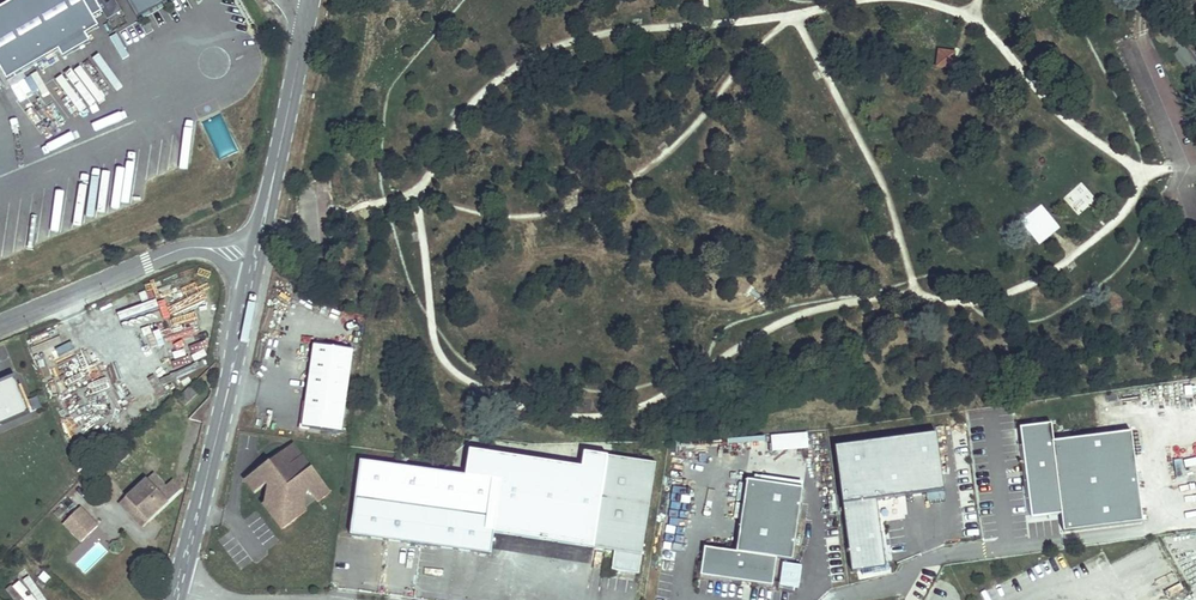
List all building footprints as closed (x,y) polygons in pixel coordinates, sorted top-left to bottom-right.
[(0,8),(0,63),(8,78),(58,49),(63,57),(90,41),(85,33),(98,26),(92,16),(83,0),(13,0),(0,8)] [(92,16),(101,11),(95,0),(83,0),(92,16)] [(138,17),(168,0),(128,0),(138,17)] [(954,68),(956,52),(938,50),(937,67),(954,68)] [(10,85),(19,102),(33,94),(24,77),(10,85)] [(341,432),(353,350),(314,345),(303,426),(341,432)] [(14,375),(0,382),(0,425),(30,413),(14,375)] [(197,394),(190,387),(178,399),(185,406),(197,394)] [(1052,424),(1020,428),(1032,518),(1061,514),(1064,532),(1143,522),(1132,432),(1054,442),(1052,424)] [(886,567),(879,497),(945,491),(939,434),(839,444),(852,570),(886,567)] [(122,447),(129,454),(139,445),(133,438),(122,447)] [(288,442),(241,479),(250,490),(261,482),(264,484),(260,503),(279,526),(303,507),(298,502),(303,487),(312,499),(325,489),(288,442)] [(656,463),(596,454),(590,496),(602,498),(594,548),(615,551),(612,569),(639,574),(656,463)] [(491,555),(501,481),(360,461),(350,535),(491,555)] [(142,527),(181,489),(173,480),(166,486),(154,474),(121,505),(142,527)] [(97,475),(92,479),(96,484),(101,479),(97,475)] [(737,553),(705,548),(701,576),(773,586),(777,559),(792,561),(803,489),(747,481),(737,553)] [(57,518),(64,512),(60,508),(54,513),(57,518)] [(82,542),(98,526),(80,508),(64,524),(82,542)] [(69,556),(75,562),(92,546),(86,540),(69,556)] [(46,583),(51,578),(44,572),(39,577),(46,583)] [(952,588),(935,596),(937,599),(958,599),(952,588)]
